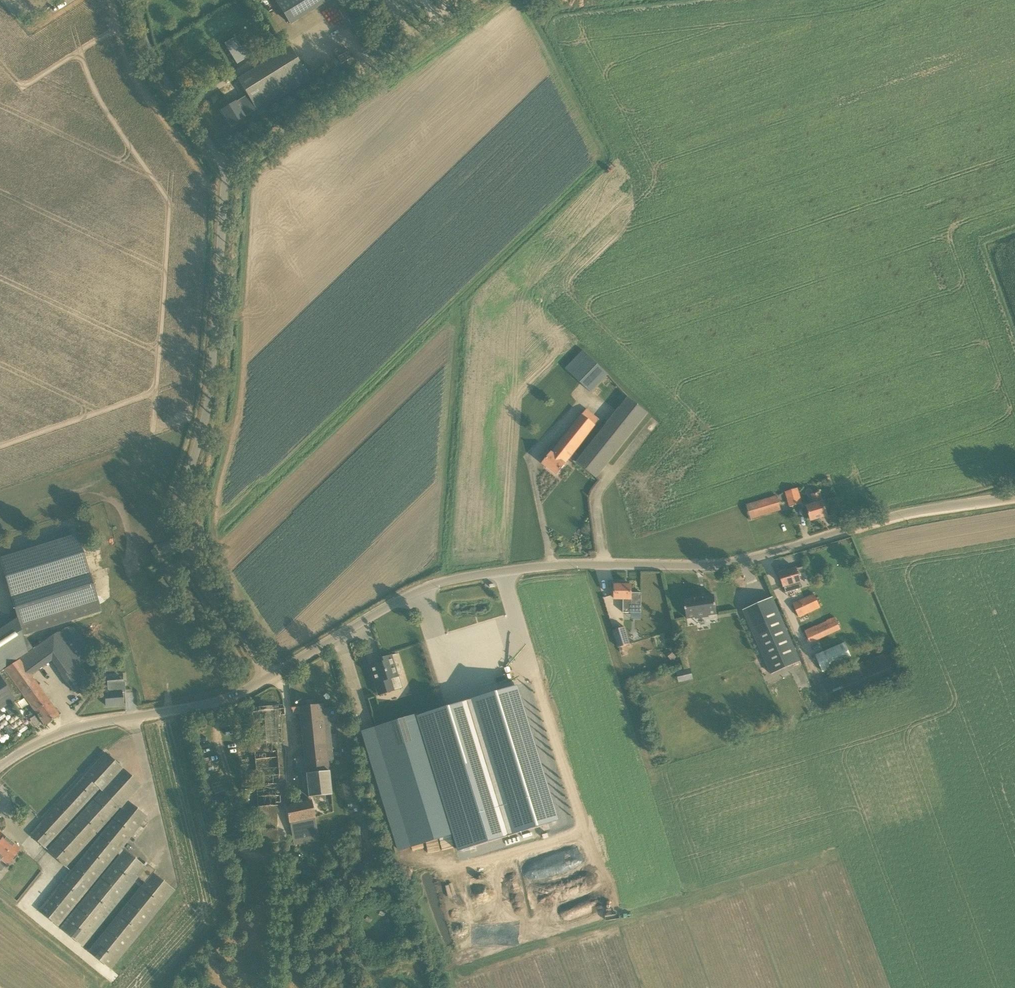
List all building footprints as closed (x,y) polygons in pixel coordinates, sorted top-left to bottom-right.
[(289,22),(325,0),(276,0),(289,22)] [(235,37),(224,43),(237,63),(247,57),(235,37)] [(258,111),(309,79),(289,47),(238,79),(248,96),(236,103),(235,102),(222,110),(231,125),(244,117),(241,113),(254,105),(258,111)] [(590,392),(608,375),(584,350),(566,368),(590,392)] [(551,454),(543,463),(557,475),(565,464),(565,463),(570,457),(576,462),(585,469),(581,474),(586,478),(590,473),(596,477),(648,412),(628,396),(581,456),(581,455),(580,456),(574,452),(595,424),(582,414),(557,445),(554,443),(551,444),(548,449),(548,451),(551,454)] [(790,507),(802,503),(797,488),(785,492),(790,507)] [(822,502),(819,493),(812,496),(815,504),(807,507),(811,520),(827,515),(823,502),(822,502)] [(751,519),(781,509),(777,495),(747,504),(751,519)] [(101,611),(77,534),(0,558),(24,635),(101,611)] [(154,557),(159,554),(155,548),(150,551),(154,557)] [(780,573),(786,593),(802,588),(796,569),(788,571),(787,568),(780,570),(781,573),(780,573)] [(623,599),(623,610),(623,613),(631,613),(631,610),(641,610),(642,593),(632,592),(632,585),(615,585),(615,599),(623,599)] [(799,618),(822,607),(815,593),(793,603),(799,618)] [(717,614),(714,595),(706,596),(706,597),(701,598),(699,596),(692,597),(691,598),(691,599),(684,600),(687,618),(696,617),(696,618),(709,616),(709,615),(717,614)] [(743,610),(770,674),(800,661),(772,597),(743,610)] [(810,644),(841,629),(835,616),(804,630),(810,644)] [(22,694),(45,725),(59,715),(30,675),(51,660),(75,692),(91,680),(80,666),(93,656),(77,632),(72,636),(66,627),(57,633),(57,632),(33,649),(4,668),(0,662),(0,709),(22,694)] [(613,631),(618,648),(630,644),(625,627),(613,630),(613,631)] [(823,672),(853,660),(845,642),(816,654),(823,672)] [(378,695),(388,692),(387,689),(393,687),(396,682),(395,679),(399,672),(400,670),(400,668),(399,666),(398,664),(396,663),(394,662),(391,655),(378,659),(377,661),(377,664),(369,666),(378,695)] [(691,673),(677,677),(678,683),(693,679),(691,673)] [(105,693),(106,705),(123,704),(122,692),(124,691),(124,693),(126,693),(124,679),(107,681),(108,693),(105,693)] [(515,686),(419,715),(363,733),(399,851),(456,833),(461,852),(557,823),(515,686)] [(322,708),(322,704),(291,707),(292,713),(300,713),(308,797),(331,794),(328,759),(333,759),(328,708),(322,708)] [(276,728),(275,713),(285,712),(284,708),(252,711),(257,805),(258,828),(256,828),(255,840),(278,841),(279,829),(277,829),(276,812),(279,812),(279,805),(280,805),(277,743),(282,742),(281,728),(276,728)] [(141,785),(106,753),(44,820),(31,834),(45,847),(99,789),(101,791),(47,849),(66,867),(134,792),(141,785)] [(346,803),(354,800),(348,779),(340,781),(346,803)] [(294,845),(319,840),(315,817),(311,800),(289,805),(290,807),(287,808),(290,822),(294,845)] [(82,946),(139,877),(144,881),(88,950),(110,968),(173,890),(152,872),(155,869),(148,864),(146,866),(122,848),(140,825),(144,828),(147,823),(144,820),(147,816),(128,801),(38,910),(58,927),(117,854),(119,855),(60,928),(82,946)] [(20,848),(4,836),(0,832),(0,859),(7,865),(20,848)] [(305,914),(318,913),(317,897),(304,898),(305,914)]
